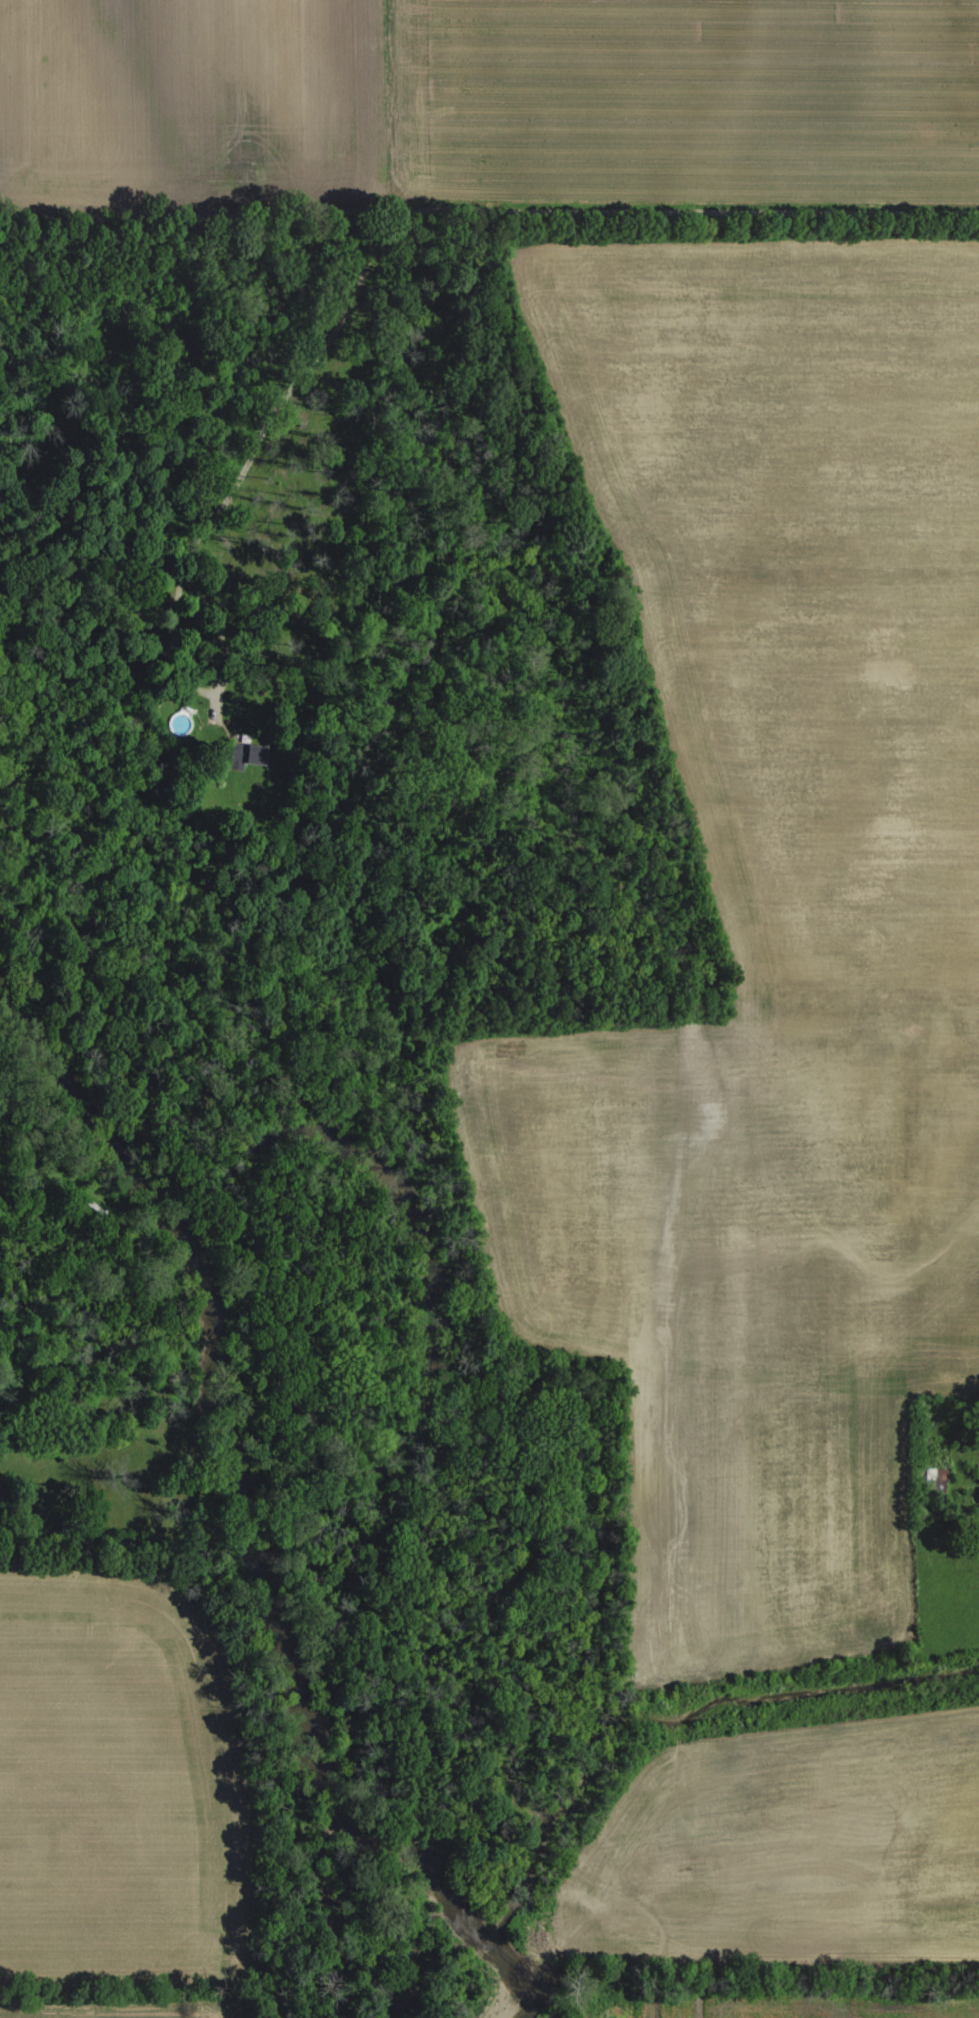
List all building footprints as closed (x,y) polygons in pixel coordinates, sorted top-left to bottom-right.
[(233,761),(229,761),(231,742),(263,745),(261,764),(243,762),(242,769),(233,768),(233,761)] [(950,1469),(926,1468),(925,1480),(949,1481),(950,1469)] [(77,1519),(76,1539),(57,1539),(58,1518),(77,1519)]
